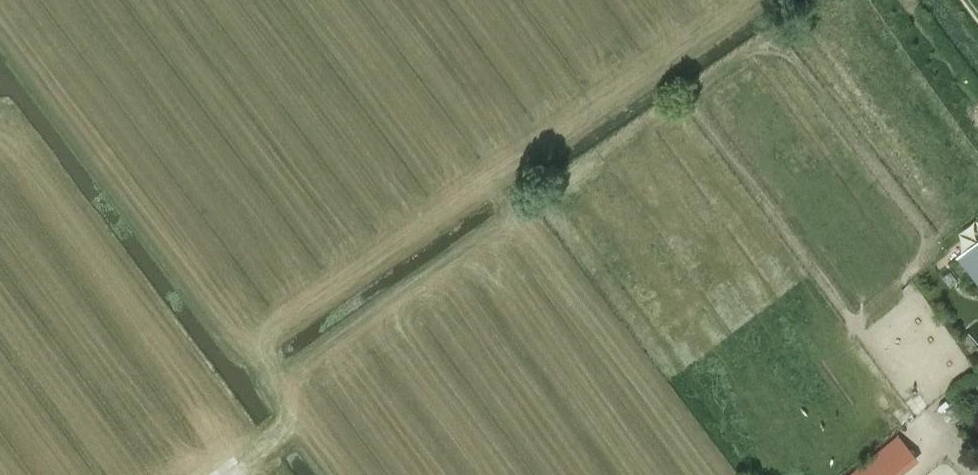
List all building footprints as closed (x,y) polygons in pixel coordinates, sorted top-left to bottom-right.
[(958,258),(977,283),(977,242),(958,258)] [(849,474),(901,474),(919,460),(899,435),(849,474)]
